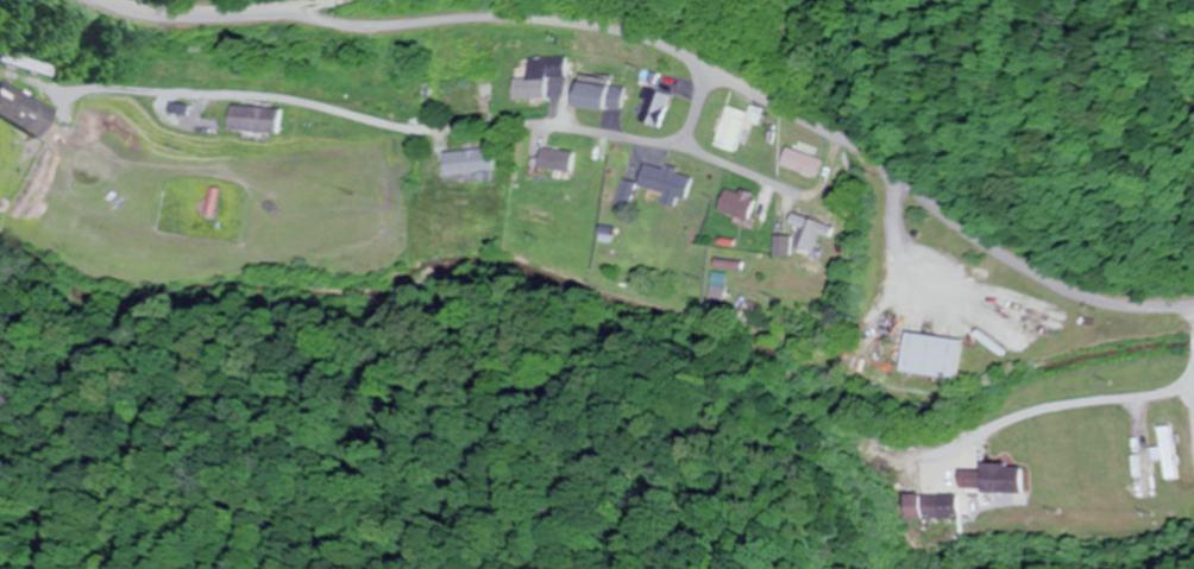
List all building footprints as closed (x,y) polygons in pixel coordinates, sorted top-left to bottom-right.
[(509,99),(543,99),(543,78),(563,78),(563,57),(525,57),(525,79),(509,79),(509,99)] [(53,108),(2,79),(0,82),(0,118),(35,139),(53,108)] [(622,86),(572,83),(570,107),(620,110),(622,86)] [(633,120),(656,128),(668,96),(645,87),(633,120)] [(199,132),(217,132),(216,121),(252,120),(252,107),(198,108),(199,132)] [(779,166),(817,179),(823,160),(786,147),(779,166)] [(443,176),(492,172),(490,149),(441,154),(443,176)] [(536,170),(572,171),(572,150),(537,149),(536,170)] [(691,173),(641,164),(638,183),(621,180),(616,206),(630,208),(634,187),(665,193),(663,203),(685,207),(691,173)] [(747,222),(757,198),(725,186),(716,209),(747,222)] [(806,228),(801,249),(815,252),(819,236),(831,239),(834,226),(792,216),(790,225),(806,228)] [(774,257),(791,257),(791,238),(774,238),(774,257)] [(903,372),(959,380),(965,340),(908,333),(903,372)] [(1168,479),(1179,478),(1174,427),(1163,428),(1168,479)] [(1028,466),(985,465),(985,473),(964,472),(964,492),(1027,493),(1028,466)] [(905,495),(905,519),(960,519),(960,495),(905,495)]
